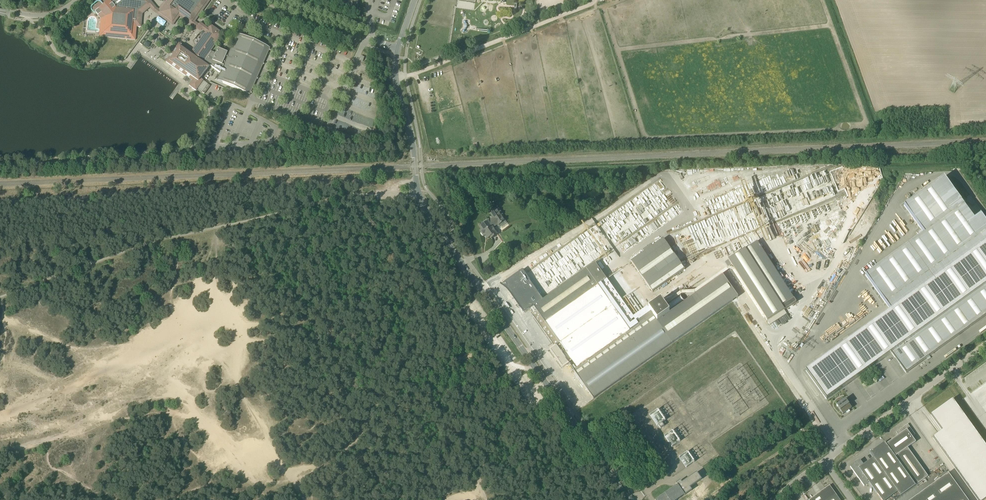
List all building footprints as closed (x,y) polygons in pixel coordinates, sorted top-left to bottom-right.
[(136,27),(141,27),(141,22),(142,20),(139,20),(141,8),(142,8),(149,2),(149,0),(102,0),(92,8),(101,19),(99,36),(104,37),(135,40),(136,27)] [(191,22),(207,0),(166,0),(164,2),(166,4),(159,13),(172,22),(179,13),(191,22)] [(355,0),(346,0),(343,6),(352,9),(352,8),(355,9),(358,1),(355,0)] [(223,34),(211,25),(205,32),(202,36),(202,37),(195,47),(191,52),(179,43),(166,62),(192,81),(189,86),(196,91),(203,81),(200,79),(209,66),(220,73),(217,80),(250,95),(270,48),(237,33),(228,53),(217,48),(215,53),(210,51),(223,34)] [(204,94),(210,86),(208,84),(202,92),(204,94)] [(981,215),(974,219),(944,177),(904,205),(921,229),(917,232),(919,236),(865,275),(890,310),(806,371),(826,400),(891,353),(906,373),(985,316),(985,222),(981,215)] [(504,221),(501,216),(503,214),(499,208),(496,210),(496,209),(490,213),(494,219),(489,222),(488,221),(480,227),(482,229),(480,231),(484,236),(486,235),(488,238),(490,237),(491,240),(498,235),(492,227),(498,224),(499,225),(504,221)] [(732,265),(770,325),(787,314),(784,310),(796,302),(757,241),(725,262),(729,267),(732,265)] [(635,319),(595,263),(544,299),(523,270),(505,282),(519,302),(518,303),(520,305),(519,305),(519,306),(524,312),(530,308),(532,311),(530,312),(534,317),(552,343),(554,342),(556,345),(550,349),(555,357),(556,357),(558,359),(557,360),(562,368),(569,363),(593,398),(673,342),(738,297),(723,275),(685,302),(680,295),(665,305),(661,300),(635,319)] [(842,414),(851,408),(843,397),(834,403),(842,414)] [(942,431),(933,437),(977,499),(984,499),(985,499),(985,446),(952,399),(930,415),(942,431)] [(915,485),(928,476),(907,448),(915,442),(912,437),(915,435),(907,424),(896,432),(898,435),(886,444),(915,485)] [(664,434),(670,446),(678,441),(672,430),(664,434)] [(873,458),(863,465),(860,460),(850,467),(864,486),(869,483),(882,499),(886,499),(898,492),(901,496),(915,485),(884,442),(870,453),(873,458)] [(688,451),(679,455),(685,466),(693,462),(688,451)] [(655,499),(677,499),(684,495),(692,490),(690,487),(701,479),(697,473),(682,483),(680,480),(676,483),(677,485),(665,494),(665,493),(655,499)] [(948,473),(947,473),(948,473),(911,499),(967,499),(948,473)] [(809,499),(840,499),(829,485),(809,499)]
